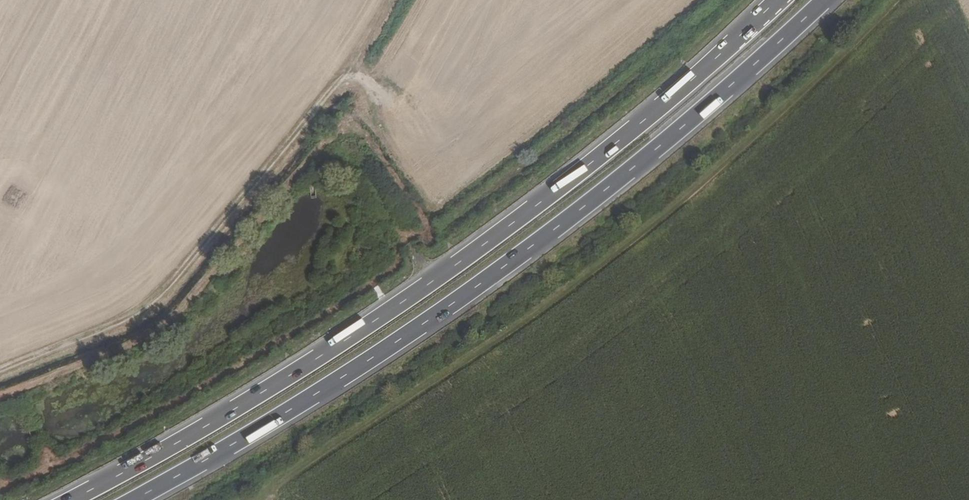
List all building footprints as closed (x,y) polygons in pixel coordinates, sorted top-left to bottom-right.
[(443,318),(466,302),(463,297),(440,313),(443,318)]
